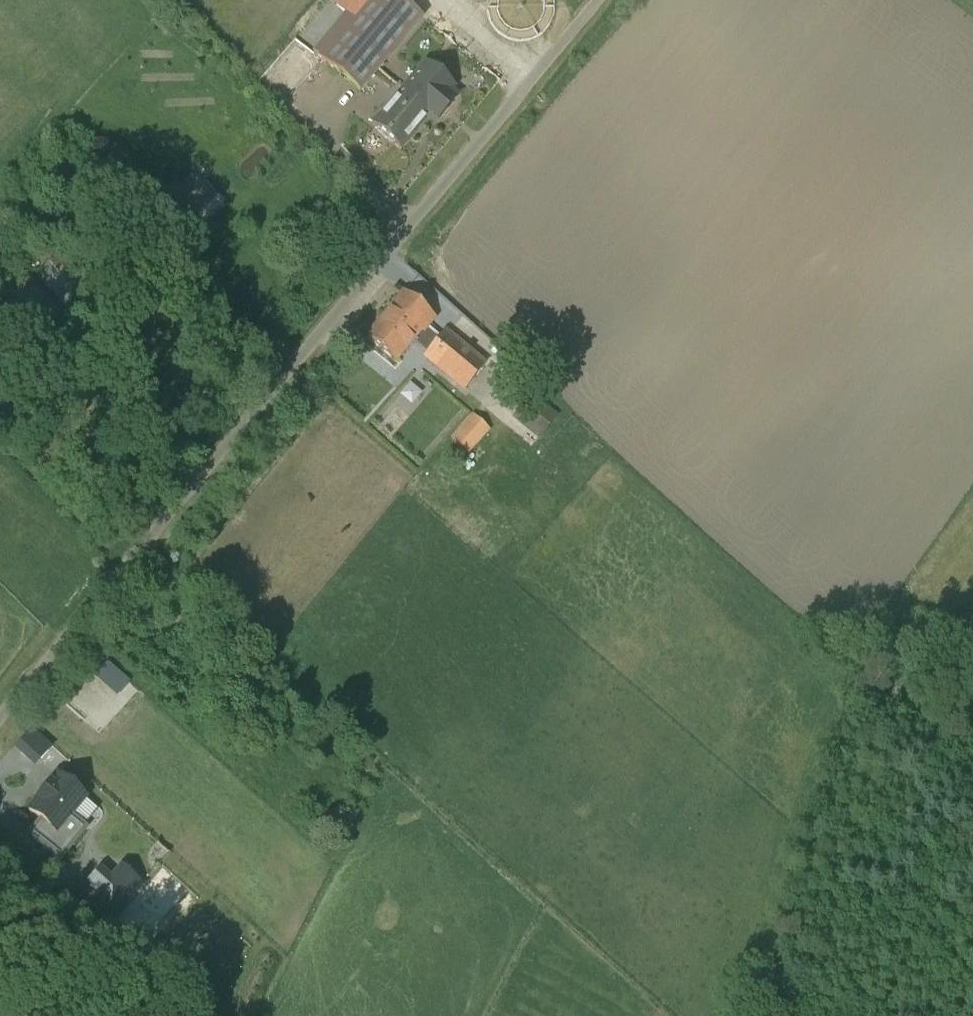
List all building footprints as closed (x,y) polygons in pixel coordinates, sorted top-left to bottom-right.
[(355,24),(347,17),(315,56),(360,92),(419,19),(396,0),(374,0),(355,24)] [(430,114),(404,90),(373,125),(400,148),(430,114)] [(203,183),(182,202),(196,217),(217,198),(203,183)] [(59,257),(36,276),(66,310),(88,291),(59,257)] [(434,318),(404,293),(366,339),(394,362),(411,341),(419,331),(422,333),(426,328),(434,318)] [(426,328),(422,333),(419,331),(411,341),(426,354),(439,339),(426,328)] [(484,365),(444,332),(439,339),(426,354),(424,357),(464,390),(484,365)] [(555,419),(530,398),(515,417),(540,437),(555,419)] [(489,429),(473,416),(452,441),(467,454),(489,429)] [(84,798),(57,776),(29,810),(41,820),(29,835),(60,861),(86,829),(70,816),(84,798)] [(111,889),(96,875),(79,894),(109,920),(141,886),(126,872),(111,889)]
